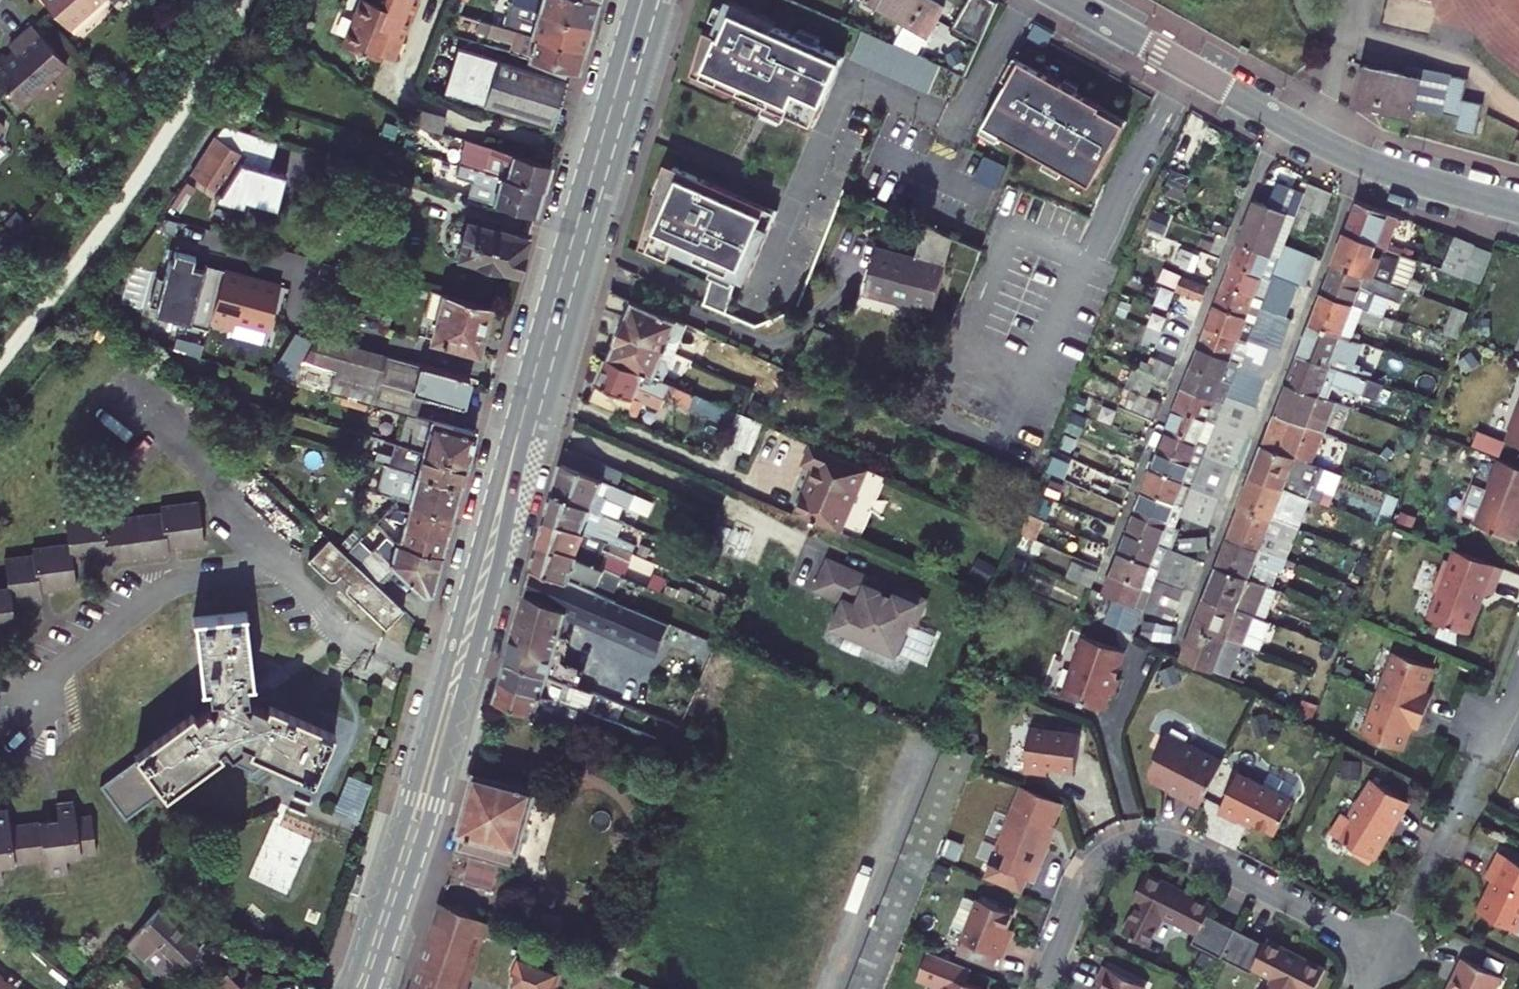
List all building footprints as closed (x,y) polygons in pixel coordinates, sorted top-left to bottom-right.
[(71,24),(99,0),(50,0),(71,24)] [(118,5),(114,0),(103,0),(74,27),(83,37),(118,5)] [(418,0),(385,0),(383,3),(374,0),(364,0),(348,44),(360,48),(365,60),(376,54),(387,58),(397,29),(407,33),(418,0)] [(504,25),(586,49),(593,25),(515,1),(511,0),(504,25)] [(598,0),(516,0),(515,1),(593,25),(601,1),(598,0)] [(946,7),(933,0),(867,0),(865,3),(906,26),(896,43),(918,55),(946,7)] [(1006,1),(1004,0),(979,0),(964,27),(986,38),(1006,1)] [(706,34),(694,76),(766,107),(770,98),(781,102),(777,112),(815,128),(845,59),(775,29),(777,24),(729,4),(714,38),(706,34)] [(494,21),(490,36),(514,43),(512,51),(531,57),(571,69),(579,71),(586,49),(504,25),(494,21)] [(70,63),(37,23),(17,39),(16,47),(19,51),(12,56),(7,51),(0,57),(0,74),(27,105),(45,90),(42,87),(70,63)] [(865,32),(852,62),(930,96),(943,66),(865,32)] [(1249,45),(1246,50),(1252,54),(1255,49),(1249,45)] [(459,47),(446,93),(554,126),(571,69),(531,57),(528,68),(459,47)] [(1391,62),(1389,71),(1402,74),(1404,64),(1391,62)] [(1364,66),(1356,104),(1407,115),(1410,103),(1442,110),(1438,127),(1459,131),(1466,98),(1446,94),(1450,74),(1404,64),(1402,74),(1389,71),(1364,66)] [(1022,65),(987,129),(1071,174),(1074,167),(1100,181),(1130,125),(1105,111),(1106,108),(1022,65)] [(0,113),(0,129),(8,122),(0,113)] [(220,132),(188,182),(216,200),(212,207),(241,214),(243,208),(275,215),(283,179),(266,176),(238,170),(243,163),(249,139),(220,132)] [(553,159),(471,135),(464,159),(546,183),(553,159)] [(274,145),(249,139),(243,163),(238,170),(266,176),(274,145)] [(538,210),(546,183),(464,159),(460,172),(470,175),(466,189),(538,210)] [(779,214),(674,170),(660,206),(657,205),(644,242),(675,256),(746,287),(779,214)] [(1294,228),(1307,195),(1280,184),(1271,208),(1255,202),(1247,224),(1289,240),(1294,228)] [(1307,195),(1294,228),(1306,233),(1315,213),(1325,217),(1333,197),(1310,185),(1307,195)] [(1358,203),(1346,232),(1368,241),(1389,249),(1390,246),(1400,218),(1358,203)] [(521,268),(531,232),(475,215),(464,252),(485,258),(486,263),(496,266),(499,262),(521,269),(521,268)] [(941,308),(962,237),(933,224),(924,257),(883,246),(871,289),(941,308)] [(1289,240),(1247,224),(1239,245),(1281,261),(1287,245),(1289,240)] [(1346,232),(1334,263),(1402,290),(1414,259),(1403,254),(1389,249),(1387,252),(1376,247),(1375,249),(1367,245),(1368,241),(1346,232)] [(1451,239),(1440,267),(1460,275),(1471,247),(1451,239)] [(1199,246),(1186,241),(1182,252),(1188,254),(1185,261),(1192,263),(1199,246)] [(1239,245),(1232,265),(1273,281),(1276,274),(1281,261),(1239,245)] [(1307,285),(1318,257),(1287,245),(1281,261),(1276,274),(1307,285)] [(1404,251),(1390,246),(1389,249),(1403,254),(1404,251)] [(209,331),(224,272),(205,268),(204,273),(193,270),(196,260),(175,254),(172,264),(169,263),(164,282),(157,281),(150,308),(156,310),(154,317),(209,331)] [(1402,290),(1334,263),(1323,292),(1370,309),(1377,290),(1398,299),(1402,290)] [(1232,265),(1223,286),(1265,302),(1273,281),(1232,265)] [(243,277),(224,272),(210,325),(232,331),(233,324),(270,333),(281,287),(252,279),(251,284),(241,282),(243,277)] [(1185,274),(1180,287),(1205,297),(1211,284),(1185,274)] [(706,307),(728,316),(738,293),(717,283),(706,307)] [(480,346),(493,302),(435,285),(422,330),(423,330),(480,346)] [(1265,302),(1223,286),(1215,307),(1257,323),(1264,305),(1265,302)] [(1370,309),(1323,292),(1312,322),(1358,340),(1361,331),(1359,331),(1346,326),(1350,315),(1363,320),(1378,326),(1382,314),(1370,309)] [(695,323),(642,300),(630,328),(682,351),(695,323)] [(1284,349),(1297,317),(1264,305),(1257,323),(1252,337),(1284,349)] [(1215,307),(1208,327),(1249,344),(1252,337),(1257,323),(1215,307)] [(1164,314),(1159,327),(1182,336),(1188,322),(1164,314)] [(1359,331),(1363,320),(1350,315),(1346,326),(1359,331)] [(1358,340),(1312,322),(1300,354),(1359,377),(1362,370),(1353,366),(1362,342),(1358,340)] [(1208,327),(1200,348),(1241,364),(1249,344),(1208,327)] [(630,328),(618,355),(670,379),(682,351),(630,328)] [(376,400),(390,350),(318,329),(290,377),(376,400)] [(1155,331),(1149,346),(1183,359),(1189,345),(1155,331)] [(1284,349),(1252,337),(1249,344),(1241,364),(1240,367),(1269,377),(1272,379),(1284,349)] [(1200,348),(1192,368),(1234,384),(1240,367),(1241,364),(1200,348)] [(412,410),(418,388),(426,360),(415,357),(402,354),(390,350),(376,400),(412,410)] [(1147,358),(1144,364),(1174,376),(1179,363),(1156,353),(1153,360),(1147,358)] [(618,355),(615,354),(598,394),(636,411),(643,394),(668,405),(673,395),(740,424),(745,412),(670,379),(618,355)] [(1359,377),(1300,354),(1288,384),(1327,399),(1333,385),(1377,402),(1383,386),(1359,377)] [(473,374),(426,360),(418,388),(465,401),(473,374)] [(1138,365),(1131,385),(1152,394),(1160,374),(1138,365)] [(1269,377),(1240,367),(1234,384),(1229,398),(1257,409),(1269,377)] [(1234,384),(1192,368),(1185,386),(1227,403),(1229,398),(1234,384)] [(1152,394),(1131,385),(1129,384),(1123,402),(1158,416),(1165,399),(1152,394)] [(1327,399),(1288,384),(1288,385),(1276,416),(1325,435),(1337,403),(1327,399)] [(1185,386),(1176,408),(1218,425),(1227,403),(1185,386)] [(1257,409),(1229,398),(1227,403),(1218,425),(1218,426),(1249,438),(1260,410),(1257,409)] [(1165,399),(1158,416),(1162,417),(1168,400),(1165,399)] [(1218,425),(1176,408),(1169,429),(1210,446),(1218,426),(1218,425)] [(478,428),(436,417),(433,427),(387,414),(385,422),(369,417),(366,430),(405,441),(470,459),(478,428)] [(1276,416),(1265,445),(1314,464),(1325,435),(1276,416)] [(1238,468),(1249,438),(1218,426),(1210,446),(1206,457),(1238,468)] [(1169,429),(1161,448),(1203,464),(1206,457),(1210,446),(1169,429)] [(1506,454),(1512,439),(1484,429),(1478,443),(1506,454)] [(423,461),(421,470),(464,482),(470,459),(405,441),(403,450),(413,453),(411,458),(423,461)] [(854,530),(880,467),(824,444),(817,461),(829,466),(810,511),(854,530)] [(1265,445),(1253,475),(1298,493),(1317,500),(1322,488),(1315,485),(1322,467),(1314,464),(1265,445)] [(572,447),(561,489),(631,519),(637,504),(641,506),(646,495),(622,485),(628,471),(572,447)] [(1161,448),(1153,469),(1195,485),(1203,464),(1161,448)] [(1206,457),(1203,464),(1195,485),(1195,486),(1221,498),(1226,500),(1238,468),(1206,457)] [(1505,458),(1492,493),(1476,487),(1466,515),(1480,520),(1481,523),(1518,537),(1518,463),(1505,458)] [(421,470),(388,461),(380,487),(403,493),(457,508),(464,482),(421,470)] [(1195,485),(1153,469),(1145,491),(1183,506),(1187,507),(1195,486),(1195,485)] [(1280,500),(1293,505),(1298,493),(1253,475),(1254,476),(1243,505),(1273,517),(1280,500)] [(1221,498),(1195,486),(1187,507),(1183,517),(1209,528),(1221,498)] [(1328,491),(1322,488),(1317,500),(1323,503),(1328,491)] [(561,489),(555,513),(642,551),(644,544),(624,535),(631,519),(561,489)] [(1183,506),(1145,491),(1137,512),(1175,527),(1183,506)] [(451,529),(457,508),(403,493),(388,509),(397,511),(406,503),(413,505),(409,518),(451,529)] [(1050,496),(1042,493),(1033,514),(1042,517),(1050,496)] [(1286,522),(1293,505),(1280,500),(1273,517),(1286,522)] [(23,623),(20,602),(49,598),(48,591),(84,586),(81,562),(115,557),(116,563),(176,555),(175,549),(212,544),(206,502),(167,507),(168,513),(112,520),(112,515),(75,520),(78,544),(40,549),(41,556),(12,560),(15,587),(2,589),(0,575),(0,626),(23,623)] [(1243,505),(1230,537),(1275,555),(1287,523),(1286,522),(1273,517),(1243,505)] [(451,529),(409,518),(406,531),(389,518),(397,511),(388,509),(377,520),(391,532),(399,539),(445,552),(451,529)] [(1175,527),(1137,512),(1129,532),(1171,548),(1171,547),(1178,528),(1175,527)] [(642,551),(555,513),(548,540),(568,549),(569,546),(625,570),(650,581),(660,559),(642,551)] [(1042,517),(1033,514),(1028,527),(1025,533),(1034,537),(1042,517)] [(1183,530),(1178,528),(1171,547),(1176,549),(1183,530)] [(435,589),(445,552),(399,539),(391,532),(379,545),(375,542),(358,560),(378,579),(395,562),(428,592),(435,589)] [(1129,532),(1121,553),(1163,569),(1171,548),(1129,532)] [(354,592),(391,626),(409,607),(378,579),(358,560),(333,537),(313,559),(331,575),(333,578),(336,579),(340,578),(343,576),(345,574),(353,582),(352,583),(351,586),(351,588),(352,590),(354,592)] [(1211,537),(1184,541),(1185,553),(1213,549),(1211,537)] [(1230,537),(1219,566),(1275,588),(1284,565),(1293,568),(1295,562),(1275,555),(1230,537)] [(548,540),(540,566),(573,580),(577,571),(617,588),(625,570),(569,546),(568,549),(548,540)] [(1171,547),(1171,548),(1163,569),(1159,578),(1187,589),(1199,558),(1185,553),(1176,549),(1171,547)] [(1510,567),(1464,550),(1460,561),(1455,559),(1443,592),(1448,594),(1439,619),(1476,632),(1492,589),(1500,592),(1510,567)] [(1121,553),(1114,573),(1155,589),(1159,578),(1163,569),(1121,553)] [(826,557),(814,585),(841,597),(830,622),(891,650),(906,618),(910,620),(914,611),(915,606),(915,600),(914,598),(913,595),(910,591),(908,588),(897,583),(892,592),(878,586),(879,584),(866,579),(868,576),(826,557)] [(1079,559),(1073,576),(1097,585),(1104,569),(1079,559)] [(575,681),(603,691),(612,667),(564,650),(576,611),(663,649),(674,622),(573,580),(540,566),(514,658),(575,681)] [(1219,566),(1207,597),(1272,622),(1275,616),(1272,615),(1279,598),(1281,599),(1284,592),(1275,588),(1219,566)] [(1155,589),(1114,573),(1106,594),(1147,609),(1155,589)] [(1155,589),(1147,609),(1176,620),(1188,589),(1187,589),(1159,578),(1155,589)] [(1095,590),(1076,583),(1071,595),(1090,603),(1095,590)] [(1147,609),(1106,594),(1097,615),(1122,625),(1120,631),(1134,638),(1136,639),(1147,609)] [(1207,597),(1195,627),(1245,647),(1260,653),(1272,622),(1207,597)] [(168,788),(171,793),(219,760),(222,764),(233,757),(257,768),(256,778),(262,780),(276,769),(275,761),(271,760),(273,755),(320,776),(341,731),(277,702),(274,707),(255,700),(254,683),(260,682),(252,613),(201,618),(209,689),(215,688),(216,698),(222,699),(222,707),(219,703),(205,713),(202,708),(143,750),(146,754),(107,781),(131,815),(168,788)] [(1174,642),(1176,627),(1148,622),(1145,637),(1174,642)] [(932,659),(941,631),(914,623),(905,650),(932,659)] [(1245,647),(1195,627),(1183,658),(1232,678),(1245,647)] [(1132,652),(1092,636),(1088,646),(1087,646),(1080,663),(1082,663),(1070,693),(1110,708),(1116,693),(1122,695),(1128,680),(1122,677),(1126,666),(1132,652)] [(1398,655),(1383,695),(1432,713),(1438,698),(1430,695),(1439,670),(1398,655)] [(575,681),(514,658),(509,678),(591,708),(595,697),(580,692),(578,696),(571,693),(575,681)] [(1082,663),(1080,663),(1069,692),(1070,693),(1082,663)] [(509,678),(503,699),(584,728),(591,708),(509,678)] [(1426,730),(1432,713),(1383,695),(1368,737),(1409,752),(1418,727),(1426,730)] [(1084,734),(1034,728),(1029,772),(1051,775),(1052,768),(1080,771),(1084,734)] [(1200,808),(1222,764),(1166,735),(1155,757),(1156,761),(1148,776),(1150,783),(1162,789),(1166,788),(1172,791),(1171,794),(1187,803),(1188,801),(1200,808)] [(1294,799),(1240,771),(1220,811),(1240,822),(1243,815),(1277,833),(1294,799)] [(542,789),(482,772),(460,850),(479,856),(471,884),(499,892),(507,863),(519,867),(542,789)] [(1382,858),(1402,820),(1397,817),(1408,795),(1377,779),(1357,819),(1350,815),(1339,835),(1364,848),(1366,855),(1375,860),(1382,858)] [(1048,848),(1058,824),(1067,801),(1028,785),(1002,849),(1044,866),(1051,849),(1048,848)] [(1397,817),(1402,820),(1413,797),(1408,795),(1397,817)] [(10,880),(8,864),(52,858),(54,874),(75,871),(73,855),(102,852),(98,816),(83,818),(81,801),(63,803),(65,820),(18,825),(16,809),(0,811),(0,882),(10,880)] [(1188,801),(1187,803),(1199,809),(1200,808),(1188,801)] [(1424,815),(1434,820),(1440,807),(1431,802),(1424,815)] [(1048,848),(1051,849),(1061,825),(1058,824),(1048,848)] [(942,851),(912,839),(907,852),(937,863),(942,851)] [(907,852),(903,863),(933,875),(937,863),(907,852)] [(1484,913),(1518,930),(1518,860),(1506,853),(1493,879),(1499,882),(1502,883),(1496,896),(1493,895),(1484,913)] [(903,863),(898,876),(928,887),(933,875),(903,863)] [(1229,960),(1243,931),(1216,918),(1221,908),(1154,875),(1141,901),(1146,904),(1131,934),(1157,946),(1171,918),(1205,934),(1199,945),(1229,960)] [(928,887),(898,876),(893,888),(923,900),(928,887)] [(1502,883),(1499,882),(1493,895),(1496,896),(1502,883)] [(923,900),(893,888),(888,900),(918,912),(923,900)] [(984,898),(972,893),(956,934),(968,938),(984,898)] [(482,934),(500,940),(505,923),(446,898),(416,988),(464,988),(482,934)] [(1009,937),(1013,926),(1019,911),(984,898),(968,938),(1005,953),(1008,954),(1014,939),(1009,937)] [(918,912),(888,900),(883,912),(913,924),(918,912)] [(187,966),(206,946),(166,907),(146,928),(187,966)] [(913,924),(883,912),(878,925),(908,936),(913,924)] [(908,936),(878,925),(873,937),(903,949),(907,939),(908,936)] [(1019,928),(1013,926),(1009,937),(1014,939),(1019,928)] [(131,944),(171,983),(187,966),(146,928),(131,944)] [(1333,971),(1274,942),(1272,946),(1243,931),(1229,960),(1260,974),(1261,970),(1281,980),(1277,988),(1325,988),(1333,971)] [(527,932),(515,969),(513,988),(515,988),(558,988),(564,971),(546,965),(554,943),(527,932)] [(903,949),(873,937),(868,950),(898,961),(903,949)] [(1005,953),(968,938),(962,954),(999,968),(1005,953)] [(989,988),(969,981),(975,965),(931,948),(920,976),(944,985),(942,988),(989,988)] [(898,961),(868,950),(864,961),(894,973),(898,961)] [(1469,957),(1453,988),(1500,988),(1507,976),(1469,957)] [(894,973),(864,961),(859,973),(889,985),(894,973)] [(0,967),(0,988),(28,988),(0,967)] [(1108,988),(1153,988),(1112,968),(1104,986),(1106,987),(1109,988),(1108,988)] [(859,973),(854,986),(863,988),(887,988),(889,985),(859,973)] [(238,974),(224,988),(251,988),(252,988),(238,974)]
